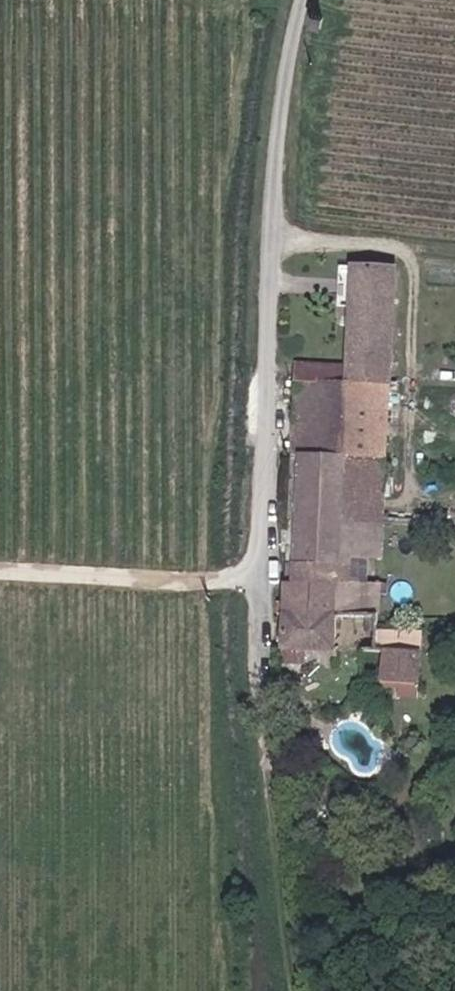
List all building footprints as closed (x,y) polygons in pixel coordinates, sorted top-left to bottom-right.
[(326,7),(342,12),(346,0),(328,0),(326,7)] [(354,249),(351,287),(396,291),(399,253),(354,249)] [(390,355),(396,291),(351,287),(346,354),(390,355)] [(390,371),(390,355),(346,354),(346,367),(390,371)] [(339,436),(387,439),(390,371),(346,367),(296,364),(294,433),(339,436)] [(288,522),(337,525),(338,491),(339,436),(294,433),(288,522)] [(338,491),(385,493),(387,439),(339,436),(338,491)] [(338,491),(337,525),(384,528),(385,493),(338,491)] [(337,554),(337,525),(288,522),(287,570),(336,573),(337,554)] [(337,554),(336,573),(383,577),(384,557),(337,554)] [(336,589),(336,573),(287,570),(285,627),(333,630),(336,589)] [(382,590),(383,577),(336,573),(336,589),(382,590)] [(414,632),(380,631),(379,663),(414,663),(414,632)]
